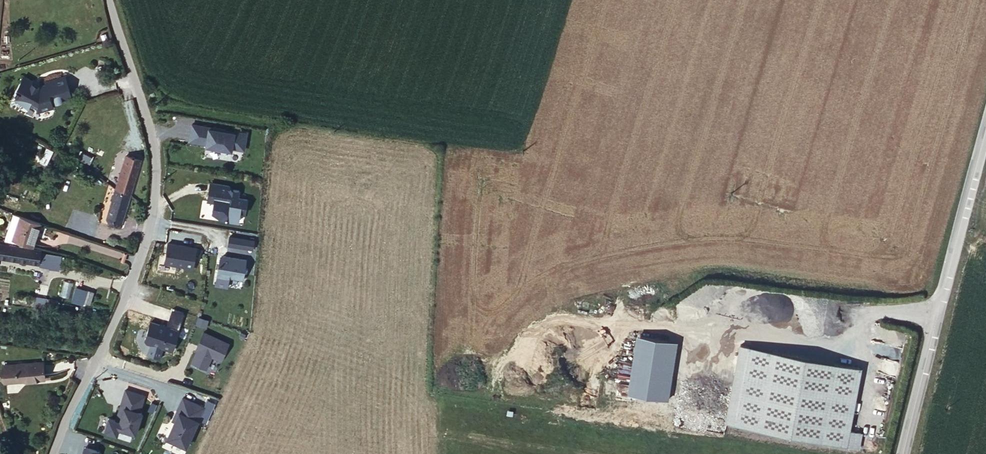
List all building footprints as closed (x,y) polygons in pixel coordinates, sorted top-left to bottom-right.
[(35,78),(25,72),(16,88),(19,90),(17,95),(30,102),(32,100),(39,104),(39,107),(55,103),(54,100),(74,94),(67,73),(47,79),(49,83),(43,85),(33,80),(35,78)] [(233,147),(245,149),(248,133),(235,130),(235,132),(227,130),(227,129),(193,123),(190,140),(207,143),(207,147),(232,151),(233,147)] [(115,182),(126,187),(135,158),(122,154),(115,182)] [(115,182),(107,177),(104,191),(112,193),(115,182)] [(119,215),(126,187),(115,182),(112,193),(106,212),(119,215)] [(241,210),(246,211),(247,198),(238,197),(239,189),(228,188),(229,185),(209,183),(208,196),(211,197),(210,202),(214,202),(215,204),(214,205),(213,212),(221,218),(234,220),(236,210),(241,210)] [(13,210),(7,232),(28,236),(32,214),(13,210)] [(227,247),(254,249),(254,237),(228,236),(227,247)] [(29,252),(31,242),(0,238),(0,248),(29,252)] [(187,267),(195,269),(199,248),(170,243),(167,263),(187,266),(187,267)] [(223,258),(219,276),(245,280),(249,261),(226,256),(223,258)] [(84,284),(81,295),(90,298),(93,286),(84,284)] [(157,348),(164,328),(136,319),(129,339),(157,348)] [(683,335),(647,329),(638,387),(674,393),(683,335)] [(206,360),(214,343),(189,331),(182,345),(184,346),(176,361),(190,368),(197,355),(206,360)] [(730,426),(825,442),(828,427),(853,432),(863,371),(747,348),(730,426)] [(17,357),(18,372),(45,370),(44,354),(17,357)] [(128,391),(110,385),(101,410),(105,411),(101,423),(118,429),(125,408),(123,407),(128,391)] [(169,444),(183,415),(180,413),(184,403),(167,395),(161,408),(163,409),(151,435),(169,444)] [(183,415),(188,405),(184,403),(180,413),(183,415)] [(828,427),(825,442),(860,448),(863,433),(853,432),(828,427)]
